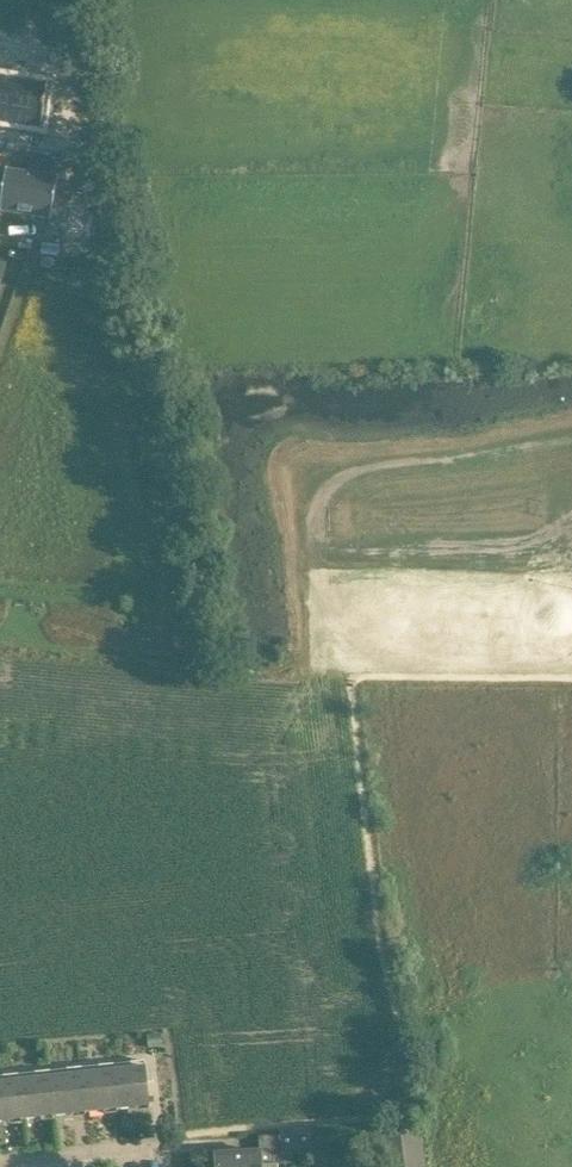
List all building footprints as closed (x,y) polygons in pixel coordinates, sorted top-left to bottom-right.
[(42,128),(48,86),(0,78),(0,121),(42,128)] [(33,134),(30,153),(72,160),(75,140),(33,134)] [(0,209),(0,211),(51,219),(52,217),(58,179),(64,180),(67,161),(72,162),(72,161),(31,155),(28,173),(12,171),(6,170),(0,209)] [(163,1046),(161,1035),(147,1037),(149,1048),(163,1046)] [(10,1121),(10,1118),(21,1117),(22,1120),(42,1118),(41,1115),(53,1113),(53,1117),(74,1115),(73,1111),(85,1110),(85,1113),(105,1111),(105,1108),(117,1107),(117,1110),(137,1108),(137,1105),(149,1104),(149,1107),(151,1107),(148,1081),(146,1062),(0,1076),(0,1122),(10,1121)] [(313,1130),(282,1132),(283,1154),(315,1152),(313,1130)] [(274,1152),(216,1155),(216,1166),(275,1166),(274,1152)]
